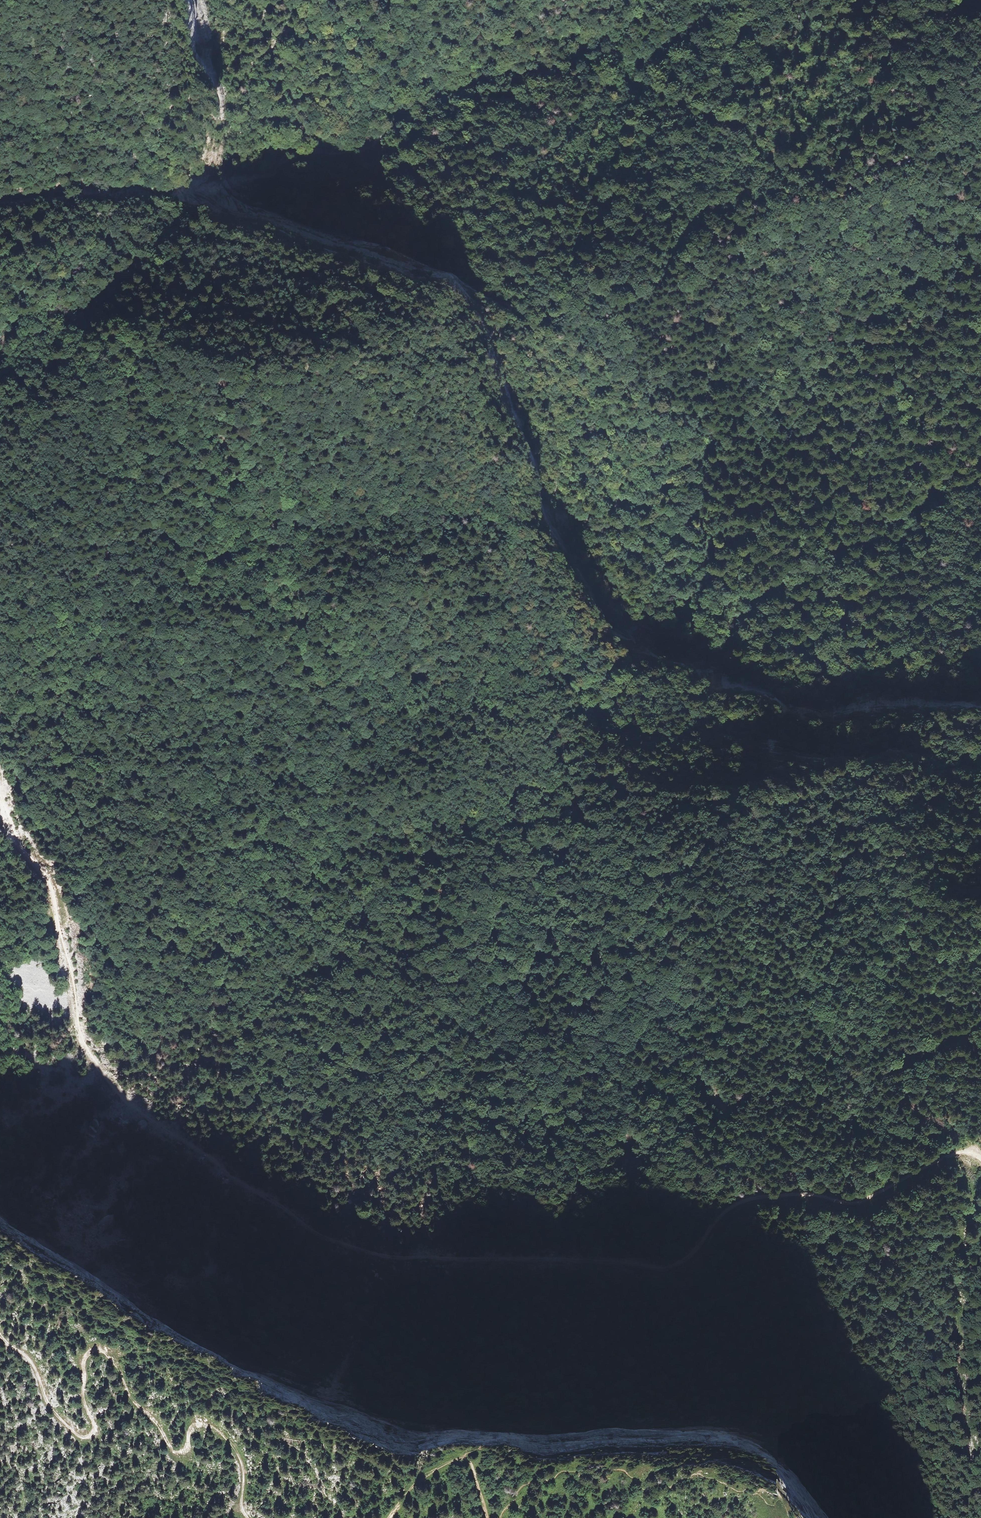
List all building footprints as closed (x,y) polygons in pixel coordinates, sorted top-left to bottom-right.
[(143,1120),(138,1124),(143,1130),(148,1126),(143,1120)]
